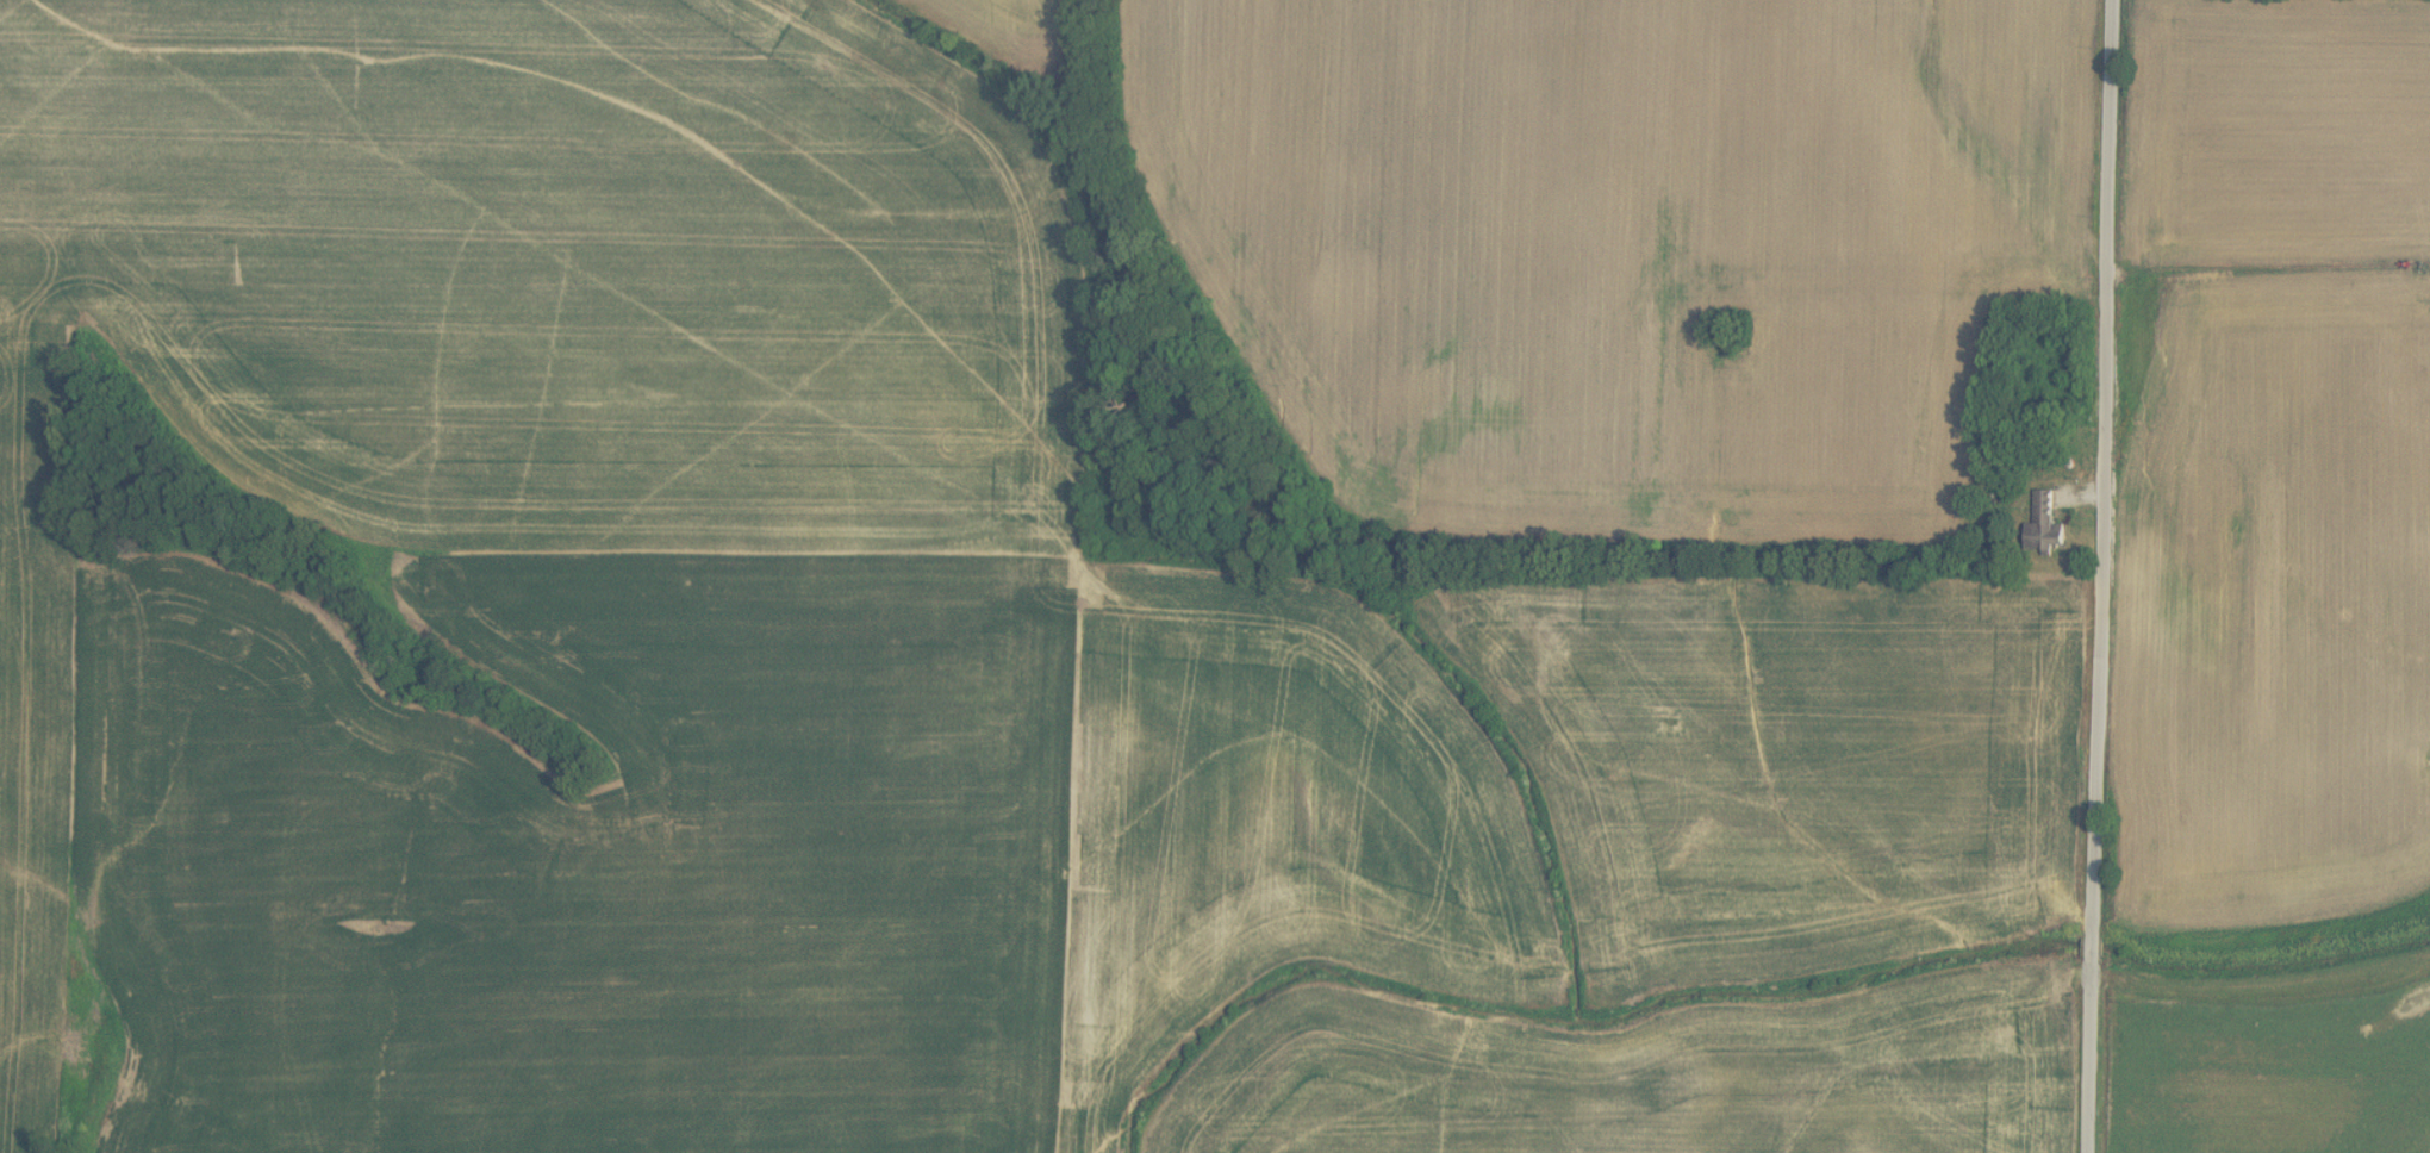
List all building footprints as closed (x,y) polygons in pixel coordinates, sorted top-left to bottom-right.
[(2036,492),(2035,524),(2025,524),(2025,551),(2063,551),(2063,524),(2051,524),(2051,492),(2036,492)]
